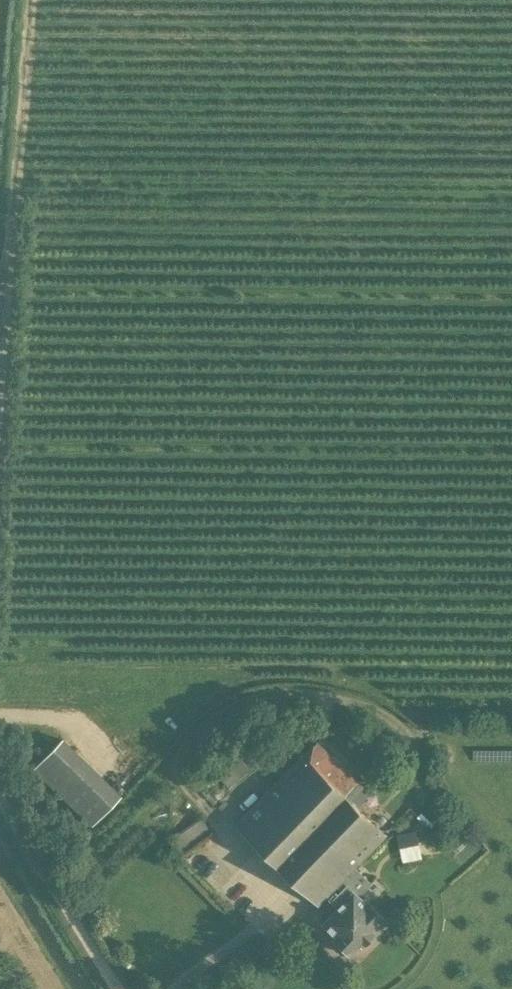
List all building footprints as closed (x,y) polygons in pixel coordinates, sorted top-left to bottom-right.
[(62,737),(34,767),(92,823),(121,794),(62,737)] [(235,823),(300,887),(318,903),(326,895),(337,906),(323,922),(335,936),(333,938),(348,953),(361,940),(364,942),(385,920),(359,894),(369,883),(354,868),(385,836),(351,802),(364,788),(317,741),(304,757),(302,755),(235,823)] [(226,787),(250,766),(233,747),(209,768),(226,787)] [(201,818),(167,835),(172,846),(207,829),(201,818)] [(396,834),(399,846),(418,843),(416,830),(396,834)] [(254,955),(239,965),(249,979),(264,969),(254,955)]
